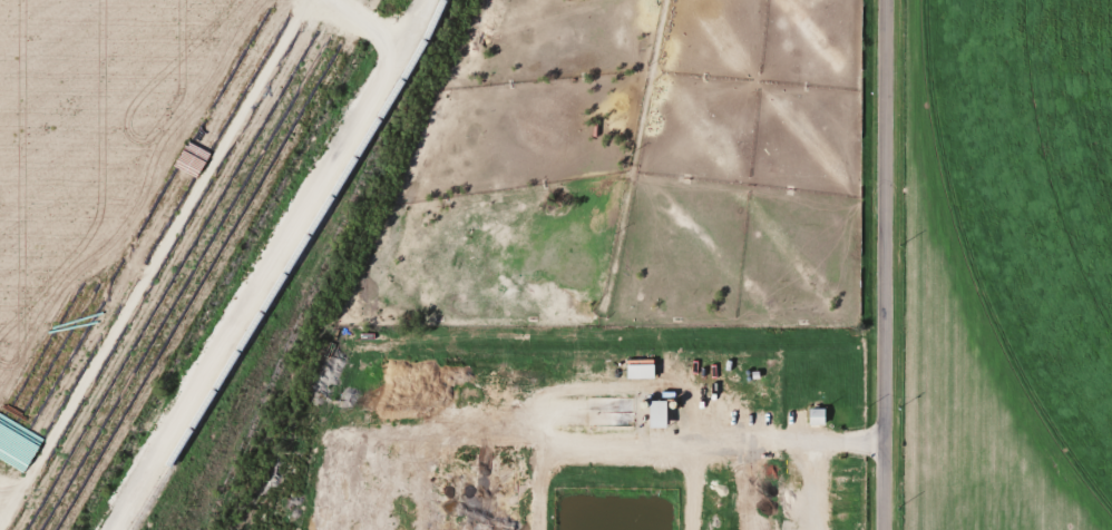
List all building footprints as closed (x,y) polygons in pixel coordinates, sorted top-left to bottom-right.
[(625,379),(652,379),(652,360),(625,360),(625,379)] [(650,428),(669,428),(669,400),(650,400),(650,428)] [(825,409),(809,409),(808,424),(823,425),(825,409)]
